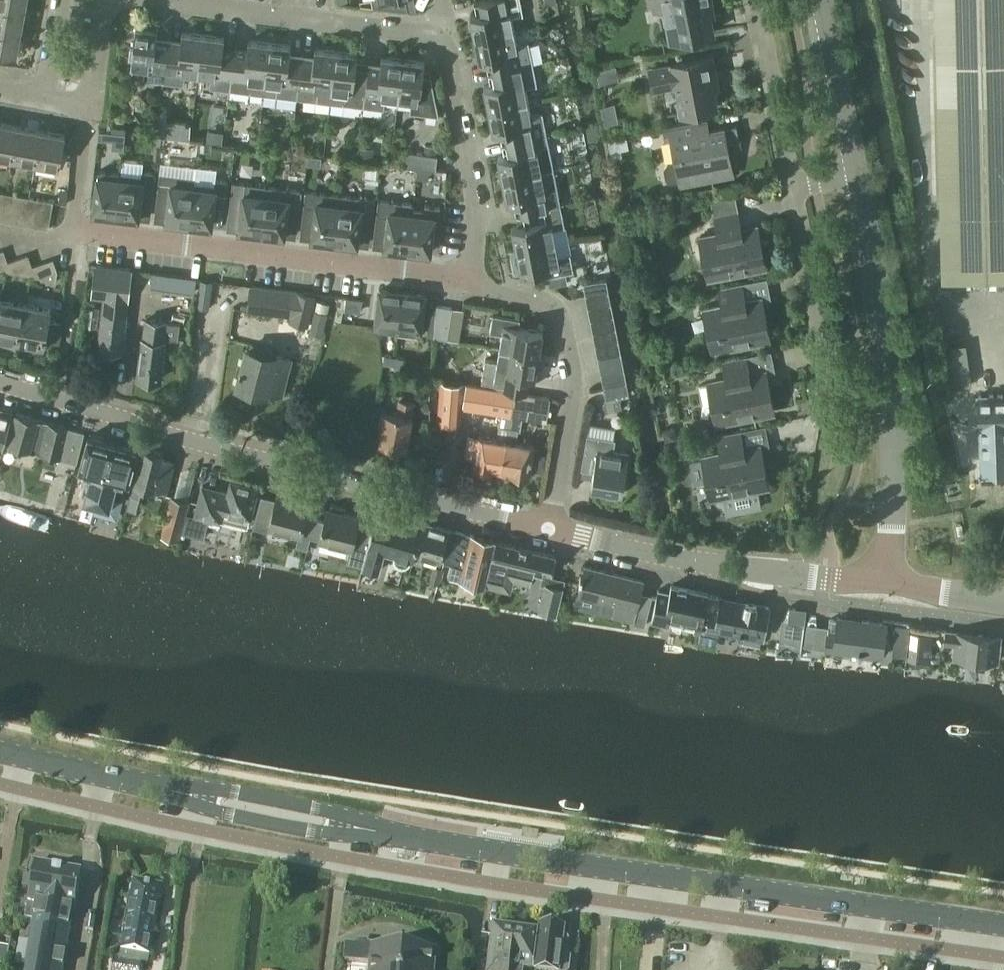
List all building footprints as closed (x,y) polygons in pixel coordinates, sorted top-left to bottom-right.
[(476,37),(514,29),(511,15),(523,12),(521,0),(480,0),(482,11),(471,13),(476,37)] [(654,10),(664,8),(670,39),(713,31),(710,13),(713,12),(711,0),(652,0),(654,10)] [(943,277),(1003,275),(1003,0),(937,0),(943,277)] [(19,31),(24,5),(0,1),(0,27),(19,31)] [(143,77),(163,80),(168,42),(156,41),(158,27),(136,25),(134,43),(131,42),(130,54),(132,54),(131,63),(144,65),(143,77)] [(0,27),(0,51),(15,53),(19,31),(0,27)] [(492,57),(494,70),(533,62),(528,39),(516,41),(514,29),(476,37),(480,59),(492,57)] [(185,70),(198,72),(203,33),(182,30),(180,44),(168,42),(163,80),(184,82),(185,70)] [(210,85),(230,87),(234,51),(222,49),(224,35),(203,33),(198,72),(211,73),(210,85)] [(230,87),(263,91),(270,41),(249,38),(247,52),(234,51),(230,87)] [(263,91),(297,95),(301,59),(289,57),(291,43),(270,41),(263,91)] [(317,98),(330,99),(336,49),(315,46),(313,60),(301,59),(297,95),(317,98)] [(330,99),(364,103),(368,67),(356,65),(358,51),(336,49),(330,99)] [(385,94),(398,96),(403,57),(382,54),(380,68),(368,67),(364,103),(384,106),(385,94)] [(710,77),(714,76),(710,55),(652,67),(655,85),(676,81),(681,109),(714,103),(710,77)] [(403,57),(398,96),(412,97),(410,109),(439,112),(431,74),(423,73),(424,59),(403,57)] [(485,83),(490,107),(528,99),(525,85),(537,83),(533,62),(494,70),(496,81),(485,83)] [(617,64),(599,67),(601,80),(619,77),(617,64)] [(506,127),(508,140),(547,133),(542,109),(530,112),(528,99),(490,107),(494,129),(506,127)] [(706,131),(703,118),(663,126),(666,140),(670,139),(675,160),(668,162),(664,167),(666,177),(671,181),(678,179),(679,184),(727,175),(721,145),(728,144),(740,142),(736,125),(725,127),(706,131)] [(13,156),(18,125),(0,121),(0,154),(13,156)] [(106,131),(114,132),(125,133),(126,127),(113,126),(113,123),(108,122),(106,131)] [(13,156),(35,160),(41,129),(18,125),(13,156)] [(41,129),(35,160),(59,164),(65,133),(41,129)] [(209,129),(208,139),(223,141),(225,131),(209,129)] [(125,133),(114,132),(113,139),(125,140),(126,133),(125,133)] [(499,153),(504,178),(554,168),(551,153),(547,133),(508,140),(510,151),(499,153)] [(279,140),(278,148),(290,150),(292,137),(286,136),(279,140)] [(250,137),(249,145),(257,146),(258,138),(250,137)] [(199,139),(198,149),(211,150),(212,140),(199,139)] [(296,139),(294,150),(304,151),(306,141),(296,139)] [(343,155),(357,157),(359,143),(345,141),(343,155)] [(359,158),(374,159),(376,147),(360,145),(359,158)] [(427,145),(426,152),(435,153),(436,146),(427,145)] [(404,165),(418,167),(431,168),(436,169),(438,154),(406,150),(404,165)] [(309,154),(308,162),(320,164),(322,155),(309,154)] [(431,168),(418,167),(417,176),(429,177),(431,168)] [(520,197),(522,211),(561,203),(556,180),(554,168),(504,178),(508,200),(520,197)] [(121,172),(99,169),(95,209),(94,209),(94,210),(117,213),(121,172)] [(157,171),(143,170),(142,174),(121,172),(117,213),(140,216),(140,214),(139,214),(141,195),(154,196),(157,171)] [(195,176),(160,172),(157,197),(169,198),(167,218),(166,217),(166,219),(190,222),(195,176)] [(229,180),(215,178),(215,183),(195,181),(196,176),(195,176),(190,222),(212,224),(213,223),(212,223),(214,204),(226,205),(229,180)] [(268,185),(233,181),(230,206),(242,207),(240,226),(239,226),(239,228),(262,230),(268,185)] [(299,214),(302,189),(268,185),(262,230),(285,233),(286,232),(285,232),(287,212),(299,214)] [(341,194),(306,189),(303,214),(315,216),(313,235),(312,235),(312,236),(335,239),(341,194)] [(17,193),(5,191),(0,218),(12,220),(17,193)] [(28,195),(17,193),(12,220),(23,222),(28,195)] [(372,223),(375,198),(341,194),(335,239),(358,242),(358,241),(360,221),(372,223)] [(40,197),(28,195),(23,222),(35,224),(40,197)] [(53,200),(40,197),(35,224),(48,226),(53,200)] [(414,202),(379,198),(376,223),(388,225),(386,244),(385,244),(385,245),(408,248),(414,202)] [(414,207),(415,202),(414,202),(408,248),(431,251),(431,249),(433,229),(438,229),(441,206),(426,204),(425,209),(414,207)] [(512,223),(517,249),(556,241),(553,226),(565,224),(561,203),(522,211),(524,221),(512,223)] [(718,233),(702,237),(710,276),(763,265),(755,226),(742,229),(738,209),(714,214),(718,233)] [(556,241),(517,249),(522,271),(545,266),(547,274),(574,268),(570,251),(558,253),(556,241)] [(6,269),(31,274),(33,265),(28,253),(8,260),(6,269)] [(33,265),(31,274),(55,278),(57,269),(52,258),(33,265)] [(132,268),(97,264),(93,293),(105,295),(99,347),(122,350),(132,268)] [(584,280),(586,292),(609,287),(607,275),(584,280)] [(706,309),(714,348),(767,338),(759,299),(746,301),(743,282),(718,287),(722,306),(706,309)] [(298,291),(251,285),(248,309),(291,314),(289,320),(308,325),(315,295),(298,291)] [(586,292),(588,305),(612,300),(609,287),(586,292)] [(403,291),(380,289),(380,290),(376,325),(398,327),(397,332),(398,332),(403,291)] [(426,294),(403,291),(398,332),(420,335),(425,295),(426,295),(426,294)] [(19,339),(26,303),(0,298),(0,300),(0,335),(19,339)] [(346,298),(345,309),(359,310),(361,299),(346,298)] [(588,305),(591,317),(614,312),(612,300),(588,305)] [(435,335),(435,334),(449,336),(454,304),(437,301),(436,312),(430,311),(429,335),(435,335)] [(26,303),(19,339),(44,343),(50,307),(26,303)] [(311,331),(324,335),(330,313),(316,310),(311,331)] [(502,331),(500,344),(539,351),(543,328),(519,324),(521,316),(494,311),(491,329),(502,331)] [(591,317),(593,329),(616,325),(614,312),(591,317)] [(143,337),(139,375),(160,378),(164,339),(163,339),(163,337),(179,339),(181,323),(165,321),(165,319),(146,317),(144,337),(143,337)] [(616,325),(593,329),(596,342),(619,337),(616,325)] [(596,342),(598,354),(621,350),(619,337),(596,342)] [(539,351),(500,344),(498,358),(486,356),(482,379),(526,386),(526,385),(521,385),(523,373),(535,375),(536,366),(539,366),(541,355),(538,354),(539,351)] [(598,354),(601,371),(624,366),(621,350),(598,354)] [(244,351),(236,385),(269,393),(270,389),(282,393),(290,358),(277,355),(276,359),(244,351)] [(396,355),(385,353),(384,362),(395,363),(396,355)] [(727,378),(711,382),(719,421),(771,410),(763,371),(751,374),(747,354),(723,359),(727,378)] [(406,357),(396,355),(395,363),(405,365),(406,357)] [(601,371),(604,383),(627,379),(624,366),(601,371)] [(472,466),(501,471),(508,426),(515,388),(463,379),(444,377),(439,416),(460,419),(461,404),(479,407),(480,401),(488,403),(501,405),(498,425),(496,438),(469,433),(465,453),(474,454),(472,466)] [(627,379),(604,383),(606,396),(620,393),(629,391),(627,379)] [(508,426),(501,471),(529,476),(534,444),(515,441),(517,428),(520,428),(523,409),(530,410),(529,415),(547,418),(551,394),(515,388),(508,426)] [(949,391),(947,391),(952,422),(954,422),(954,420),(952,420),(951,416),(967,414),(967,390),(949,392),(949,391)] [(620,393),(606,396),(608,408),(622,405),(620,393)] [(979,394),(980,426),(981,466),(1003,466),(1003,393),(979,394)] [(378,442),(406,447),(414,401),(398,398),(396,412),(384,410),(378,442)] [(3,437),(11,411),(0,408),(0,436),(3,437)] [(7,442),(39,451),(48,421),(16,411),(7,442)] [(48,421),(39,451),(76,461),(83,434),(84,431),(48,421)] [(675,424),(663,427),(665,439),(678,437),(675,424)] [(745,449),(741,429),(717,434),(720,454),(705,456),(713,495),(722,493),(725,512),(761,505),(757,487),(765,485),(757,446),(745,449)] [(606,491),(608,494),(617,495),(620,494),(620,491),(623,491),(630,452),(614,449),(616,437),(588,432),(580,475),(593,477),(591,486),(607,489),(606,491)] [(97,505),(97,504),(113,442),(87,435),(78,467),(100,473),(98,477),(94,476),(90,489),(92,490),(88,503),(97,505)] [(687,440),(672,443),(674,455),(689,452),(687,440)] [(113,442),(97,504),(109,507),(117,478),(128,481),(137,449),(113,442)] [(133,485),(134,485),(131,495),(127,510),(136,512),(144,484),(168,490),(175,461),(164,458),(165,451),(143,446),(142,450),(134,481),(133,485)] [(194,514),(220,521),(221,517),(246,522),(248,515),(250,515),(257,485),(230,479),(227,490),(202,484),(194,514)] [(260,501),(262,495),(260,495),(253,525),(252,526),(270,530),(271,525),(301,533),(309,501),(276,493),(273,504),(260,501)] [(161,533),(178,538),(182,525),(188,499),(172,495),(164,525),(161,533)] [(350,550),(365,554),(373,521),(372,521),(370,527),(357,524),(360,513),(344,510),(345,506),(331,503),(330,506),(327,506),(320,538),(351,545),(350,550)] [(373,521),(365,554),(363,566),(378,570),(384,550),(394,553),(394,557),(395,561),(398,563),(402,564),(405,564),(408,561),(410,558),(413,559),(412,560),(413,561),(424,520),(376,507),(373,521)] [(450,527),(424,520),(413,561),(422,563),(425,554),(442,559),(450,527)] [(488,573),(496,540),(453,530),(445,560),(453,562),(449,576),(463,580),(463,581),(485,586),(488,573)] [(556,555),(496,540),(488,573),(531,584),(534,568),(544,570),(552,572),(556,555)] [(430,580),(439,582),(443,567),(435,565),(430,580)] [(582,580),(576,604),(612,613),(615,603),(636,609),(633,621),(645,625),(653,595),(641,592),(644,579),(614,572),(614,574),(605,572),(606,570),(586,565),(583,575),(581,574),(580,579),(582,580)] [(701,626),(702,626),(707,595),(708,592),(672,585),(671,590),(658,588),(653,618),(701,627),(701,626)] [(707,595),(702,626),(740,633),(740,635),(743,635),(743,633),(763,636),(762,637),(763,638),(765,630),(767,631),(768,623),(766,623),(769,606),(745,602),(745,604),(722,599),(722,597),(720,597),(707,595)] [(828,626),(825,647),(881,655),(882,651),(886,650),(889,647),(889,643),(888,639),(884,637),(886,623),(838,616),(837,619),(829,619),(828,626)] [(895,624),(894,639),(908,641),(909,625),(895,624)] [(804,632),(782,630),(780,652),(801,655),(804,632)] [(999,635),(947,630),(946,642),(956,643),(954,656),(997,661),(997,654),(999,654),(1001,642),(999,642),(999,635)] [(914,632),(913,641),(931,643),(932,634),(914,632)] [(34,921),(70,928),(80,874),(36,866),(25,923),(14,921),(13,923),(33,926),(34,921)] [(121,950),(120,959),(143,962),(148,963),(149,956),(162,888),(134,883),(121,950)] [(87,917),(84,930),(92,931),(95,918),(87,917)] [(70,928),(34,921),(33,926),(13,923),(8,949),(5,968),(5,969),(63,969),(70,928)] [(536,969),(570,969),(571,960),(568,956),(569,942),(567,939),(564,939),(565,931),(562,930),(562,928),(561,927),(551,926),(549,927),(549,929),(541,928),(536,969)] [(488,969),(510,969),(515,931),(494,929),(488,969)] [(510,969),(532,969),(536,934),(515,931),(510,969)] [(368,964),(367,969),(432,969),(433,953),(369,947),(365,944),(357,943),(354,947),(344,946),(343,961),(368,964)] [(5,968),(8,949),(3,948),(0,948),(0,967),(5,968)] [(113,969),(142,969),(143,962),(120,959),(115,958),(113,969)]
